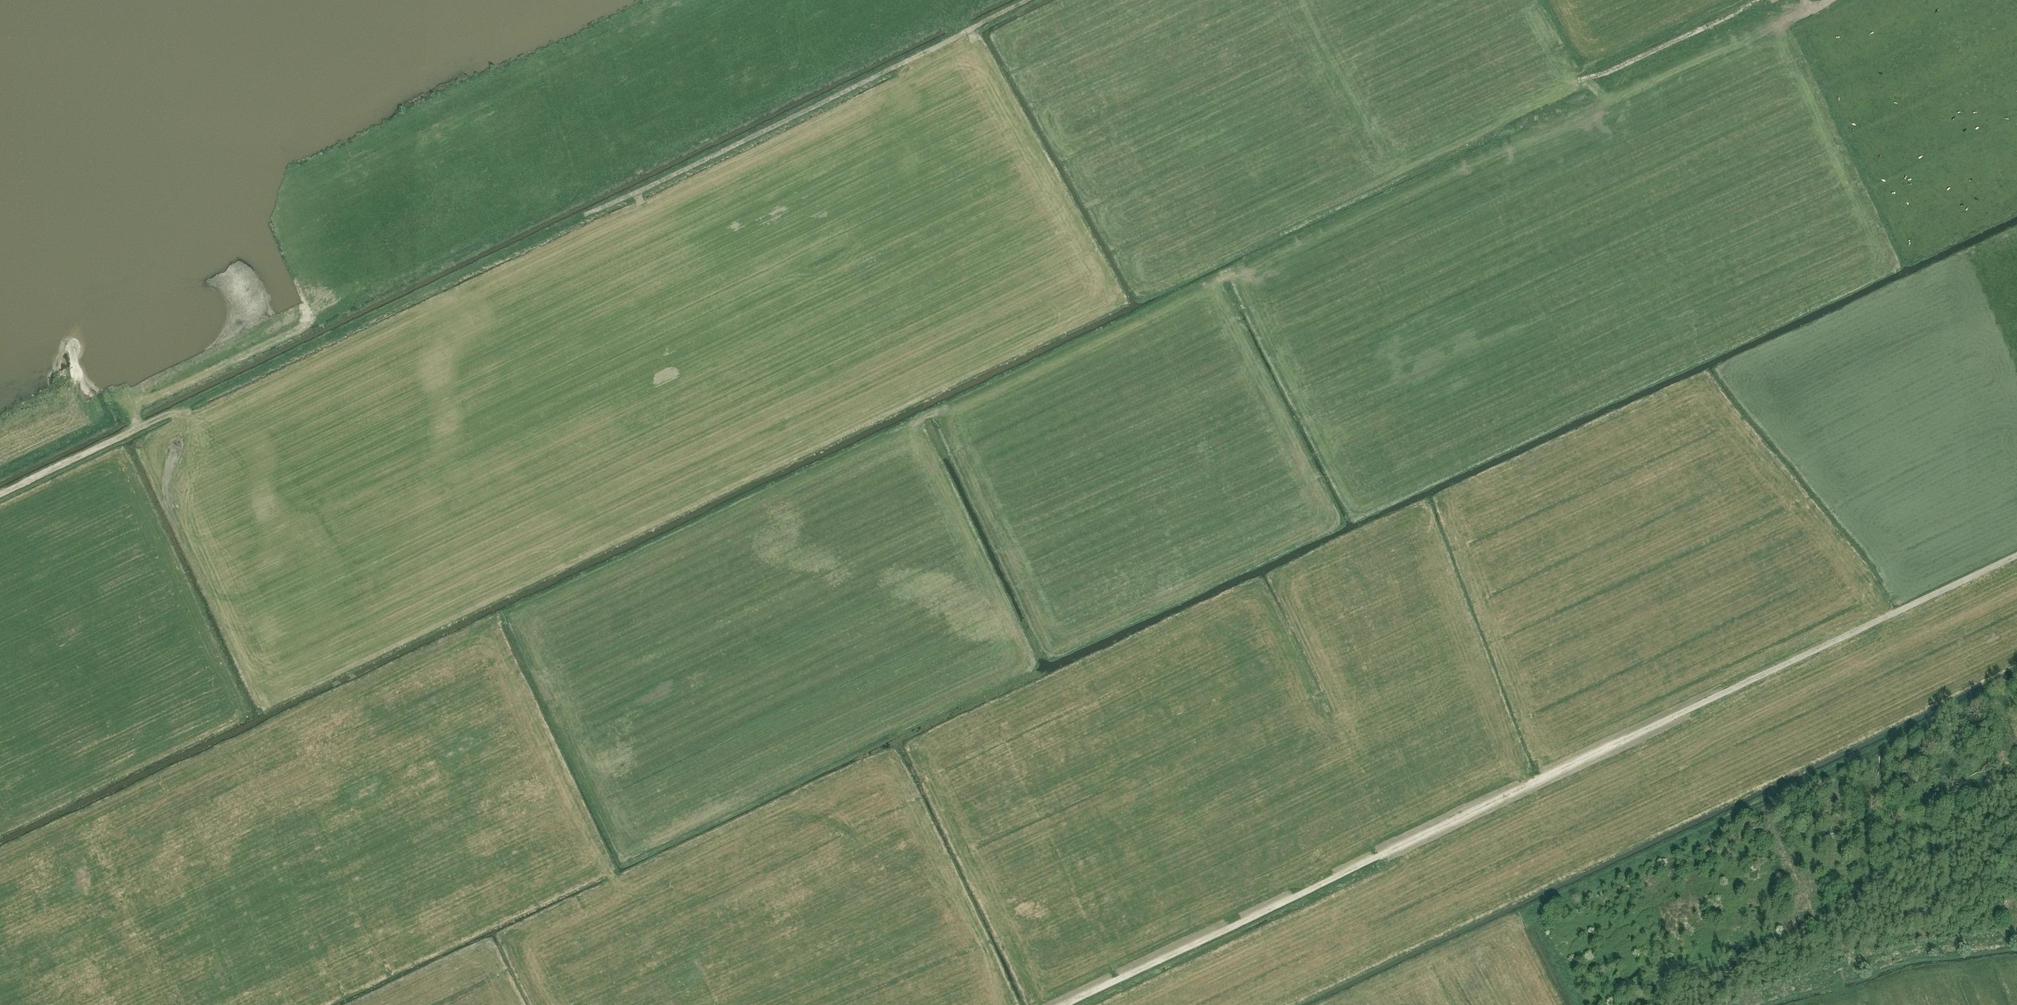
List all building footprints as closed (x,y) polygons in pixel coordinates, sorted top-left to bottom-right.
[(961,27),(969,23),(965,16),(957,19),(961,27)]
